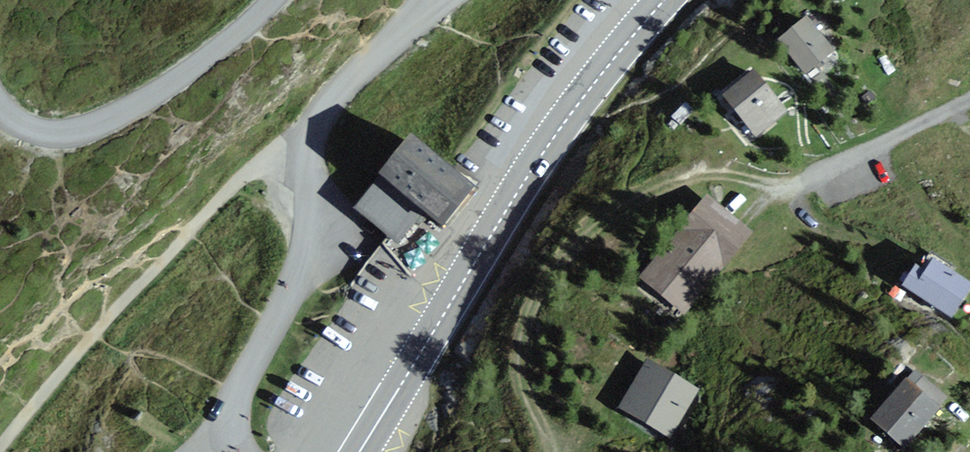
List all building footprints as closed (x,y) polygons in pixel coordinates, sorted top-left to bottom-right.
[(800,18),(771,42),(801,77),(830,54),(800,18)] [(749,72),(716,97),(748,140),(781,115),(749,72)] [(443,233),(476,190),(407,138),(374,181),(418,214),(443,233)] [(418,214),(374,181),(354,207),(398,241),(418,214)] [(746,234),(701,200),(638,283),(683,317),(746,234)] [(951,320),(969,285),(924,261),(905,296),(951,320)] [(701,392),(647,361),(618,412),(671,443),(701,392)] [(939,407),(902,375),(866,417),(903,449),(939,407)]
